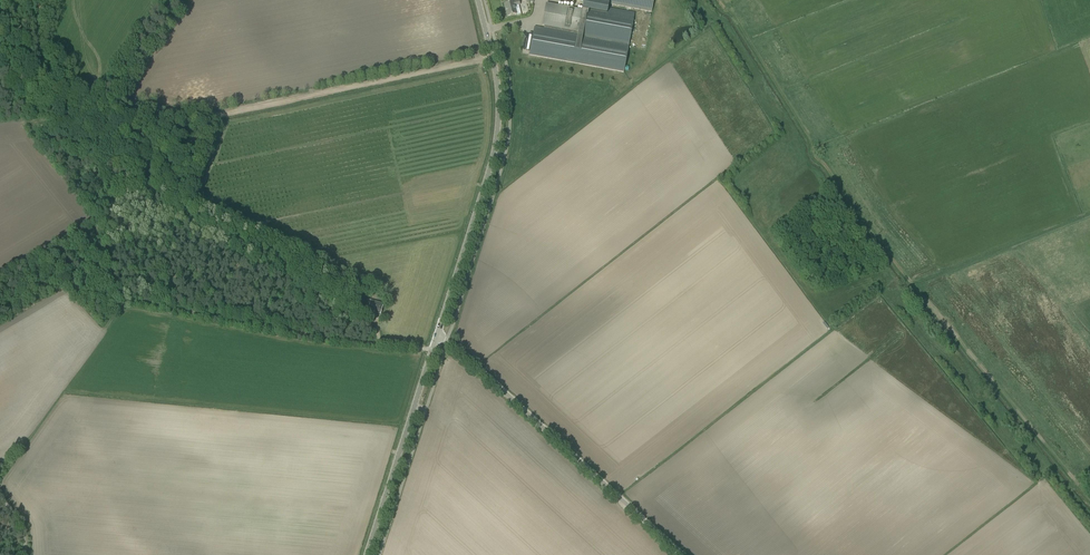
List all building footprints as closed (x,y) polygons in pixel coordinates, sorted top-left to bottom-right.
[(536,56),(623,73),(623,72),(633,18),(591,11),(593,1),(586,0),(583,0),(583,2),(582,10),(577,32),(577,35),(534,27),(532,39),(529,55),(536,56)] [(593,1),(651,12),(654,0),(586,0),(593,1)] [(521,14),(519,8),(515,9),(515,6),(520,5),(519,1),(514,2),(504,4),(507,16),(516,14),(517,15),(521,14)] [(541,25),(577,32),(582,10),(545,4),(541,25)] [(381,315),(383,304),(370,301),(367,311),(381,315)]
